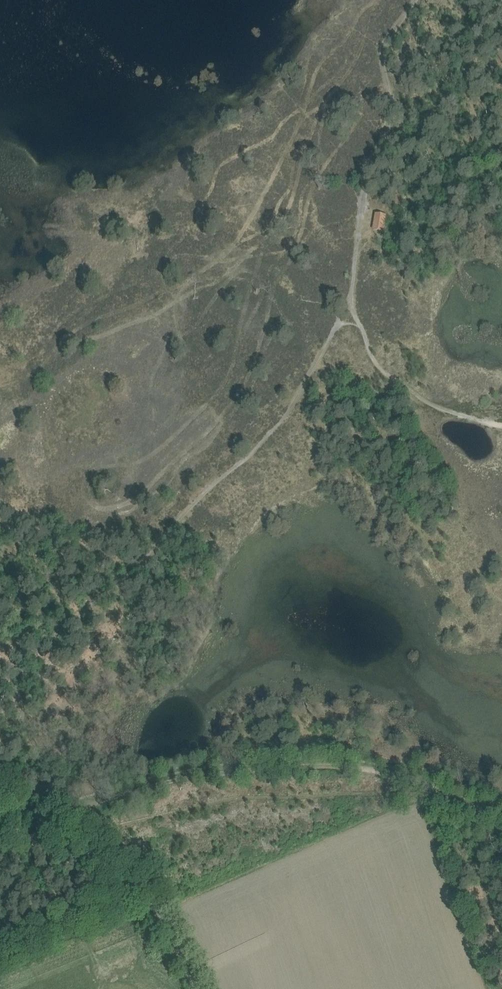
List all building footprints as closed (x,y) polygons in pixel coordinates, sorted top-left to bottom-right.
[(387,216),(375,214),(372,230),(384,232),(387,216)]
